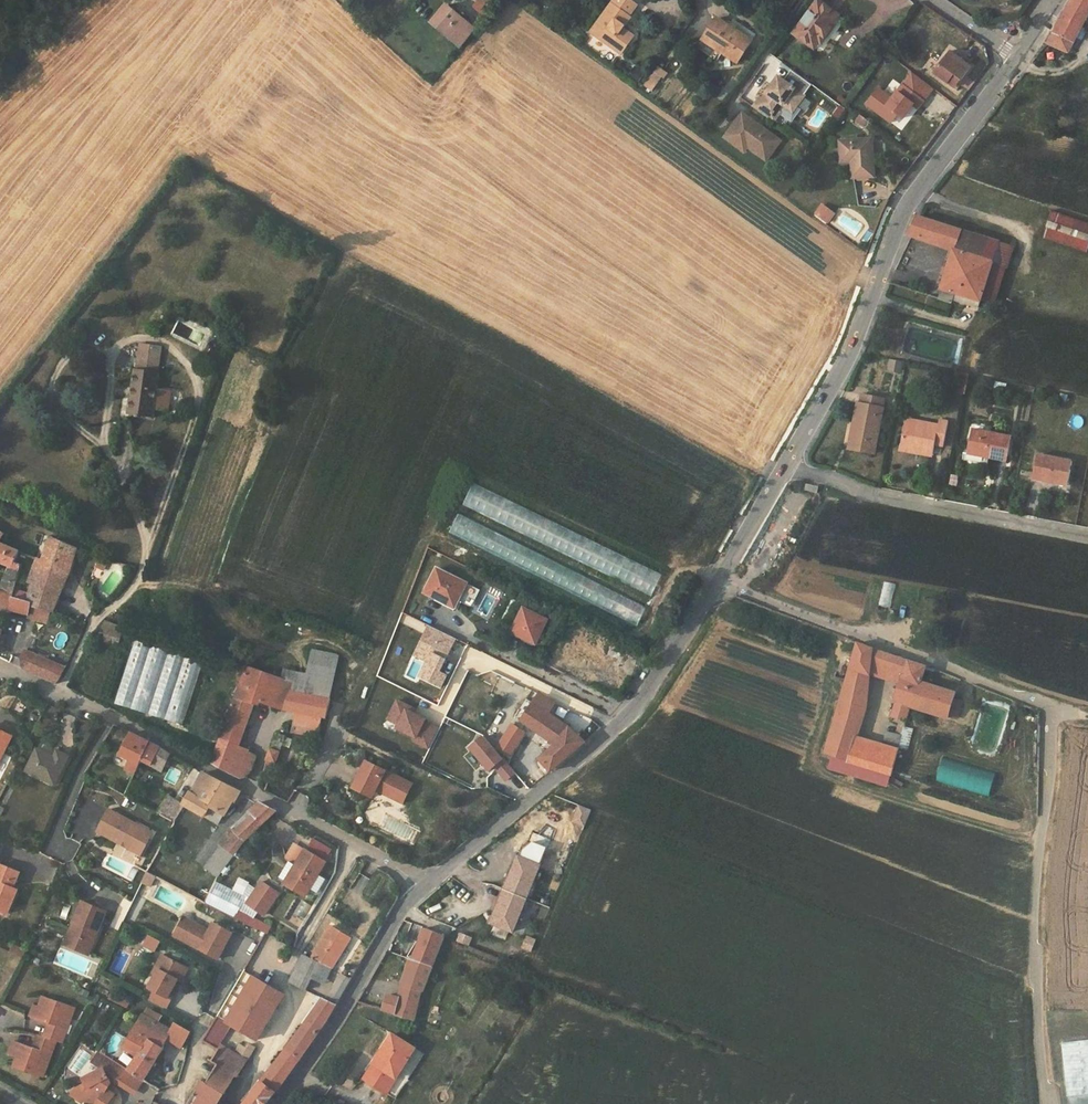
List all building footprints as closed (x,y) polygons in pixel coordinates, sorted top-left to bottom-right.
[(591,33),(622,54),(632,39),(621,31),(624,28),(631,18),(628,16),(637,5),(630,0),(614,0),(591,33)] [(794,34),(813,47),(817,40),(820,43),(815,49),(822,54),(846,20),(819,0),(794,34)] [(1048,44),(1068,53),(1087,15),(1087,0),(1073,0),(1048,44)] [(446,35),(461,16),(446,5),(432,22),(446,35)] [(476,28),(461,16),(446,35),(461,46),(476,28)] [(704,39),(698,48),(715,59),(720,52),(738,63),(753,40),(717,18),(704,39)] [(621,31),(632,39),(635,36),(624,28),(621,31)] [(695,46),(698,48),(704,39),(701,37),(695,46)] [(951,51),(934,72),(949,83),(950,82),(956,75),(963,79),(972,67),(951,51)] [(670,74),(658,66),(655,71),(662,76),(666,79),(670,74)] [(652,91),(662,76),(655,71),(644,85),(652,91)] [(878,86),(864,105),(891,125),(898,115),(904,120),(914,106),(919,110),(935,89),(910,71),(892,96),(878,86)] [(957,88),(963,79),(956,75),(950,82),(957,88)] [(760,98),(753,107),(774,122),(780,113),(792,121),(800,110),(797,107),(805,96),(779,76),(762,99),(760,98)] [(780,141),(742,113),(724,137),(744,152),(748,147),(756,153),(761,147),(771,154),(780,141)] [(872,139),(841,141),(843,162),(853,161),(854,177),(874,176),(872,139)] [(766,160),(771,154),(761,147),(756,153),(766,160)] [(825,206),(818,216),(829,224),(836,214),(825,206)] [(1044,238),(1087,252),(1087,222),(1053,210),(1044,238)] [(910,236),(933,244),(940,224),(920,217),(919,217),(910,236)] [(940,224),(933,244),(954,252),(954,250),(993,261),(982,300),(994,301),(1005,268),(1007,269),(1014,247),(998,243),(940,224)] [(993,261),(954,250),(954,252),(939,299),(952,304),(953,300),(955,293),(982,301),(982,300),(993,261)] [(982,301),(955,293),(953,300),(980,308),(982,301)] [(135,368),(129,414),(138,416),(138,417),(142,418),(142,416),(152,417),(154,408),(169,411),(172,389),(157,387),(159,371),(157,371),(161,347),(142,344),(138,368),(135,368)] [(970,375),(961,373),(957,391),(967,392),(970,375)] [(995,381),(994,388),(1006,391),(1007,384),(995,381)] [(860,404),(852,449),(875,454),(885,399),(862,395),(860,404)] [(849,449),(852,449),(860,404),(857,403),(849,449)] [(907,419),(902,444),(922,448),(921,451),(933,453),(935,445),(936,440),(945,442),(949,422),(939,420),(939,425),(907,419)] [(972,429),(968,451),(990,455),(989,457),(1008,461),(1012,437),(972,429)] [(922,448),(902,444),(900,450),(933,456),(933,453),(921,451),(922,448)] [(1038,455),(1034,476),(1044,478),(1044,481),(1068,486),(1073,462),(1038,455)] [(463,505),(652,598),(663,575),(475,483),(463,505)] [(448,533),(638,627),(649,605),(460,513),(448,533)] [(12,565),(4,580),(1,591),(13,595),(22,564),(16,561),(19,553),(20,550),(1,542),(5,533),(0,529),(0,561),(12,565)] [(52,537),(44,560),(40,558),(31,581),(35,583),(31,594),(33,594),(30,600),(32,605),(55,611),(68,575),(77,547),(52,537)] [(437,568),(426,592),(450,605),(461,581),(437,568)] [(885,582),(879,606),(891,609),(898,584),(885,582)] [(11,613),(11,610),(15,596),(13,595),(1,591),(0,590),(0,610),(11,613)] [(11,610),(29,614),(32,605),(30,600),(15,596),(11,610)] [(32,605),(29,614),(28,617),(48,622),(55,611),(32,605)] [(524,608),(512,631),(537,644),(549,620),(524,608)] [(123,627),(104,621),(99,638),(102,639),(118,645),(123,627)] [(136,638),(115,703),(132,708),(153,644),(136,638)] [(857,737),(866,708),(870,674),(902,683),(909,661),(859,642),(826,752),(850,761),(893,774),(899,749),(884,744),(857,737)] [(153,644),(132,708),(149,713),(168,649),(153,644)] [(67,667),(28,649),(23,658),(25,669),(57,683),(64,673),(67,667)] [(186,655),(168,649),(149,713),(166,719),(186,655)] [(307,672),(285,667),(283,679),(296,683),(293,691),(330,698),(339,654),(313,649),(307,672)] [(186,655),(166,719),(183,724),(203,660),(186,655)] [(902,683),(896,699),(898,700),(893,716),(900,718),(907,720),(911,705),(949,718),(949,716),(954,699),(956,692),(923,681),(927,666),(909,661),(902,683)] [(293,731),(318,736),(319,729),(321,717),(326,718),(330,698),(293,691),(296,683),(283,679),(249,667),(213,763),(242,778),(243,774),(239,772),(248,755),(238,751),(240,745),(257,699),(286,709),(297,711),(293,731)] [(552,771),(586,743),(571,728),(549,714),(556,704),(542,695),(535,705),(532,702),(521,720),(541,733),(541,734),(557,744),(553,748),(541,758),(552,771)] [(957,719),(962,701),(954,699),(949,716),(957,719)] [(896,733),(888,731),(884,744),(899,749),(907,720),(900,718),(896,733)] [(16,727),(0,719),(0,757),(16,727)] [(122,749),(120,754),(132,760),(128,770),(134,774),(141,761),(151,766),(160,747),(149,741),(148,744),(129,735),(130,732),(113,725),(104,740),(122,749)] [(285,737),(277,733),(267,759),(276,762),(282,745),(282,744),(285,737)] [(292,739),(285,737),(282,744),(289,747),(292,739)] [(238,751),(248,755),(249,751),(250,749),(240,745),(238,751)] [(166,775),(169,770),(183,779),(192,766),(160,747),(151,766),(166,775)] [(37,748),(27,770),(54,784),(68,757),(57,751),(54,757),(37,748)] [(247,776),(253,770),(258,755),(249,751),(248,755),(239,772),(243,774),(242,778),(247,776)] [(94,757),(100,761),(103,755),(97,752),(94,757)] [(267,759),(265,769),(272,772),(276,762),(267,759)] [(94,771),(98,763),(92,760),(88,767),(94,771)] [(366,761),(355,782),(374,792),(375,789),(379,782),(388,787),(385,794),(401,803),(411,784),(366,761)] [(265,769),(262,783),(263,787),(266,791),(272,772),(265,769)] [(204,771),(193,792),(191,792),(183,804),(203,816),(210,806),(223,814),(225,815),(234,801),(235,802),(242,792),(204,771)] [(375,789),(385,794),(388,787),(379,782),(375,789)] [(183,804),(167,795),(156,812),(173,821),(183,804)] [(257,804),(250,812),(253,815),(251,817),(234,831),(231,829),(219,846),(233,855),(244,840),(276,810),(259,801),(257,804)] [(254,802),(248,810),(250,812),(257,804),(254,802)] [(203,816),(218,824),(223,814),(210,806),(203,816)] [(573,811),(565,808),(563,814),(570,817),(573,811)] [(136,823),(109,809),(98,831),(141,854),(150,837),(133,828),(136,823)] [(153,832),(136,823),(133,828),(150,837),(153,832)] [(219,846),(203,867),(217,878),(233,855),(219,846)] [(284,883),(304,895),(309,887),(316,892),(325,878),(318,873),(326,862),(305,848),(295,864),(287,859),(277,875),(286,880),(284,883)] [(512,879),(521,858),(517,856),(510,874),(508,873),(501,888),(506,889),(510,878),(512,879)] [(527,898),(541,865),(521,858),(512,879),(510,878),(506,889),(527,898)] [(8,912),(18,889),(14,888),(20,872),(0,864),(0,909),(8,912)] [(148,871),(143,881),(151,886),(156,876),(148,871)] [(276,891),(259,879),(244,901),(262,913),(276,891)] [(491,922),(494,924),(503,902),(501,901),(506,889),(501,888),(495,903),(498,904),(491,922)] [(494,924),(513,932),(527,898),(506,889),(501,901),(503,902),(494,924)] [(82,902),(67,938),(79,943),(76,949),(88,954),(106,912),(82,902)] [(243,913),(240,920),(265,932),(268,925),(243,913)] [(218,958),(232,931),(214,921),(210,929),(205,926),(201,929),(193,924),(193,919),(184,915),(174,933),(190,942),(194,941),(197,942),(196,945),(218,958)] [(201,929),(205,926),(193,919),(193,924),(201,929)] [(398,931),(409,936),(415,923),(406,919),(398,931)] [(414,949),(411,959),(433,967),(445,936),(415,923),(409,936),(405,945),(414,949)] [(331,968),(351,937),(332,926),(312,958),(331,968)] [(79,943),(67,938),(64,944),(76,949),(79,943)] [(295,969),(312,977),(324,983),(331,968),(312,958),(302,953),(295,969)] [(161,970),(167,958),(162,955),(152,973),(155,975),(159,969),(161,970)] [(154,991),(171,1000),(175,992),(172,990),(177,979),(181,981),(188,968),(167,958),(161,970),(159,969),(155,975),(148,988),(154,991)] [(433,967),(411,959),(404,979),(402,986),(422,992),(424,992),(433,967)] [(245,970),(270,984),(274,977),(250,962),(245,970)] [(306,990),(312,977),(295,969),(289,982),(306,990)] [(226,1003),(255,1019),(274,986),(270,984),(245,970),(226,1003)] [(326,1000),(336,1004),(350,980),(342,974),(326,1000)] [(422,992),(402,986),(399,998),(419,1004),(422,992)] [(171,1000),(154,991),(149,1001),(166,1009),(171,1000)] [(124,998),(113,993),(109,999),(109,1000),(120,1006),(124,998)] [(399,998),(387,995),(384,1010),(415,1020),(419,1004),(399,998)] [(63,1043),(75,1007),(43,996),(40,1005),(35,1018),(49,1023),(44,1036),(57,1041),(63,1043)] [(120,1006),(126,1009),(130,1001),(124,998),(120,1006)] [(275,1064),(289,1074),(299,1060),(323,1025),(336,1004),(326,1000),(322,998),(275,1064)] [(33,1002),(28,1015),(35,1018),(40,1005),(33,1002)] [(223,1019),(248,1033),(255,1019),(226,1003),(218,1016),(223,1019)] [(143,1080),(144,1079),(163,1046),(149,1038),(158,1023),(143,1015),(126,1048),(138,1055),(128,1069),(128,1070),(143,1080)] [(218,1016),(210,1029),(215,1032),(223,1019),(218,1016)] [(149,1038),(163,1046),(168,1038),(172,1031),(158,1023),(149,1038)] [(168,1038),(182,1047),(188,1036),(190,1033),(175,1025),(172,1031),(168,1038)] [(222,1044),(226,1039),(215,1032),(210,1029),(203,1041),(218,1049),(219,1049),(221,1044),(222,1044)] [(14,1067),(44,1078),(57,1041),(44,1036),(38,1034),(33,1048),(19,1043),(14,1058),(17,1059),(14,1067)] [(398,1090),(418,1052),(395,1034),(372,1070),(398,1090)] [(240,1044),(252,1052),(255,1048),(249,1044),(251,1042),(244,1038),(240,1044)] [(1060,1043),(1067,1095),(1087,1093),(1087,1039),(1060,1043)] [(14,1058),(19,1043),(13,1040),(8,1055),(14,1058)] [(221,1044),(219,1049),(218,1049),(211,1061),(217,1064),(235,1075),(237,1077),(247,1060),(235,1052),(230,1050),(222,1044),(221,1044)] [(238,1048),(235,1052),(247,1060),(252,1052),(240,1044),(238,1048)] [(105,1086),(110,1084),(113,1086),(118,1077),(125,1067),(100,1051),(93,1064),(102,1069),(82,1079),(85,1085),(75,1090),(81,1102),(84,1103),(109,1103),(115,1095),(106,1089),(105,1086)] [(209,1101),(217,1089),(224,1094),(235,1075),(217,1064),(214,1070),(208,1080),(207,1082),(203,1080),(187,1103),(213,1103),(209,1101)] [(289,1074),(275,1064),(262,1081),(275,1091),(289,1074)] [(208,1066),(202,1076),(208,1080),(214,1070),(208,1066)] [(143,1080),(128,1070),(128,1069),(125,1067),(118,1077),(137,1089),(143,1080)] [(364,1084),(389,1103),(398,1090),(372,1070),(364,1084)] [(275,1091),(262,1081),(252,1095),(247,1101),(244,1103),(265,1103),(275,1091)] [(217,1089),(209,1101),(213,1103),(217,1103),(224,1094),(217,1089)] [(248,1092),(243,1098),(247,1101),(252,1095),(248,1092)]
